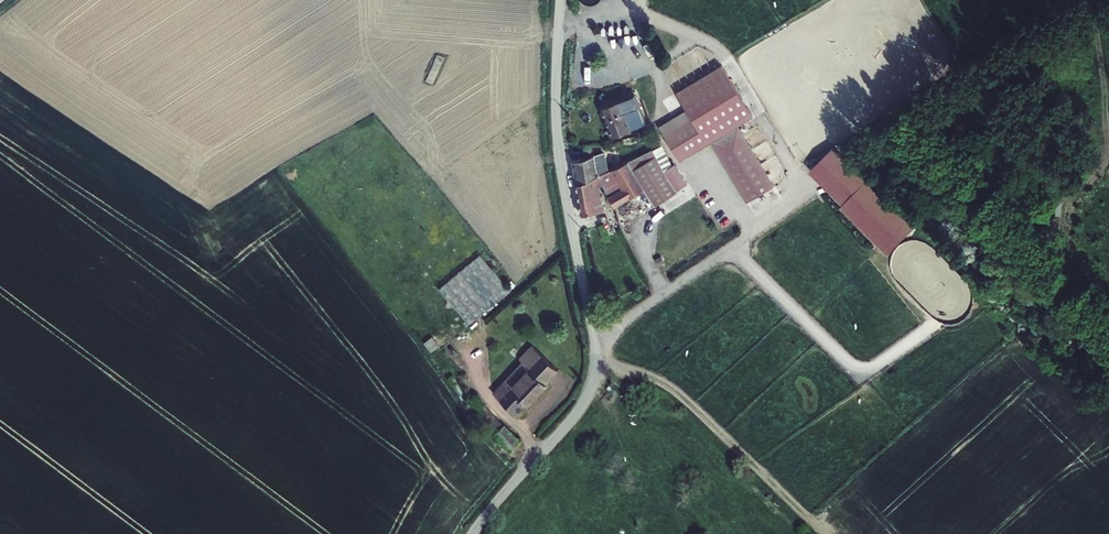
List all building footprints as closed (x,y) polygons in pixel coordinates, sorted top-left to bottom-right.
[(728,72),(684,98),(691,110),(663,124),(675,147),(706,133),(712,144),(756,117),(728,72)] [(645,123),(634,94),(600,107),(612,136),(645,123)] [(657,150),(672,169),(681,164),(669,144),(657,150)] [(814,172),(894,254),(921,228),(841,146),(814,172)] [(683,190),(672,169),(657,150),(634,161),(642,176),(650,189),(659,205),(683,190)] [(580,160),(583,184),(612,170),(606,153),(580,160)] [(623,166),(616,169),(620,176),(626,186),(612,194),(620,207),(650,189),(642,176),(634,182),(623,166)] [(583,184),(588,213),(606,210),(603,186),(620,176),(616,169),(612,170),(583,184)] [(483,258),(441,294),(468,326),(510,290),(483,258)] [(530,359),(500,390),(522,410),(531,400),(533,402),(552,382),(551,381),(563,367),(538,343),(526,356),(530,359)] [(510,422),(509,423),(501,430),(514,446),(524,439),(510,422)]
